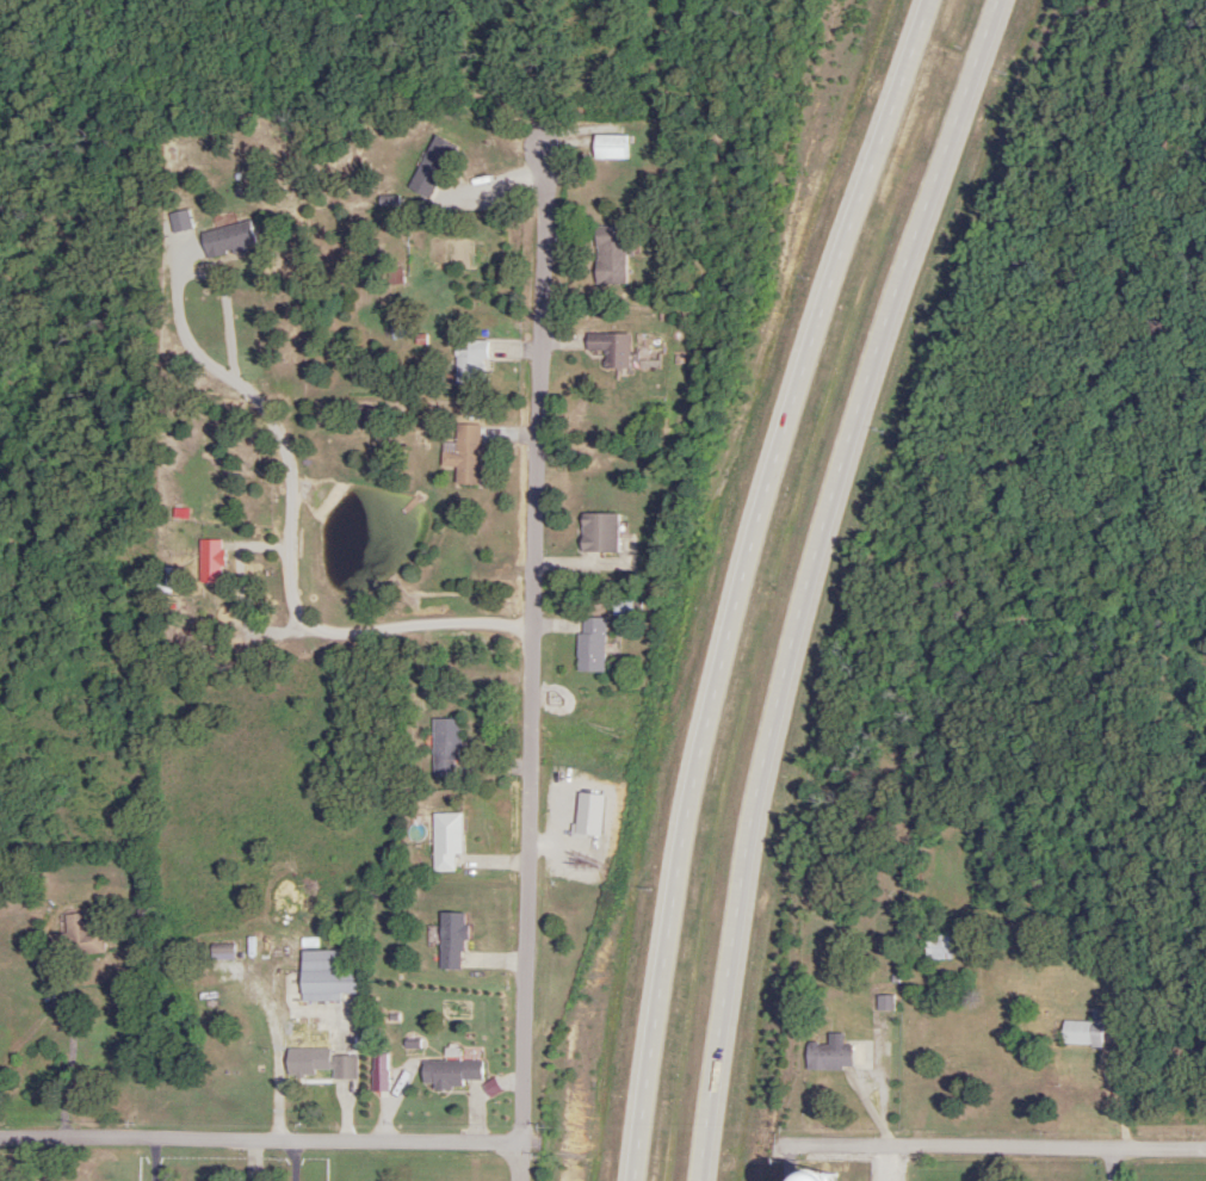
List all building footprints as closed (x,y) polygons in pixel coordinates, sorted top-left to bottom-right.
[(622,162),(622,138),(613,138),(613,128),(589,128),(589,162),(622,162)] [(453,148),(429,137),(405,192),(430,203),(453,148)] [(172,232),(191,227),(187,210),(168,215),(172,232)] [(205,260),(256,247),(250,221),(198,233),(205,260)] [(589,285),(621,285),(621,228),(589,228),(589,285)] [(600,351),(600,368),(623,368),(623,333),(581,333),(581,351),(600,351)] [(451,341),(451,384),(481,384),(481,341),(451,341)] [(437,452),(437,466),(451,467),(451,484),(476,484),(477,425),(452,424),(451,452),(437,452)] [(616,552),(616,514),(577,514),(577,552),(616,552)] [(198,582),(221,582),(221,539),(198,539),(198,582)] [(601,617),(574,617),(574,671),(601,671),(601,617)] [(431,719),(431,776),(459,776),(459,719),(431,719)] [(459,814),(432,814),(432,871),(459,871),(459,814)] [(65,914),(65,936),(51,937),(51,955),(103,953),(102,930),(88,931),(87,913),(65,914)] [(462,913),(438,913),(438,970),(462,970),(462,913)] [(948,936),(923,936),(923,960),(948,960),(948,936)] [(336,951),(299,951),(299,1001),(338,1001),(338,993),(357,993),(357,971),(336,971),(336,951)] [(1102,1011),(1090,1011),(1090,1023),(1060,1022),(1060,1045),(1101,1046),(1102,1011)] [(327,1029),(301,1029),(301,1043),(291,1043),(291,1060),(298,1060),(298,1082),(355,1081),(355,1057),(328,1057),(327,1029)] [(802,1045),(802,1070),(848,1070),(848,1045),(802,1045)] [(479,1086),(479,1061),(419,1061),(419,1086),(479,1086)]
